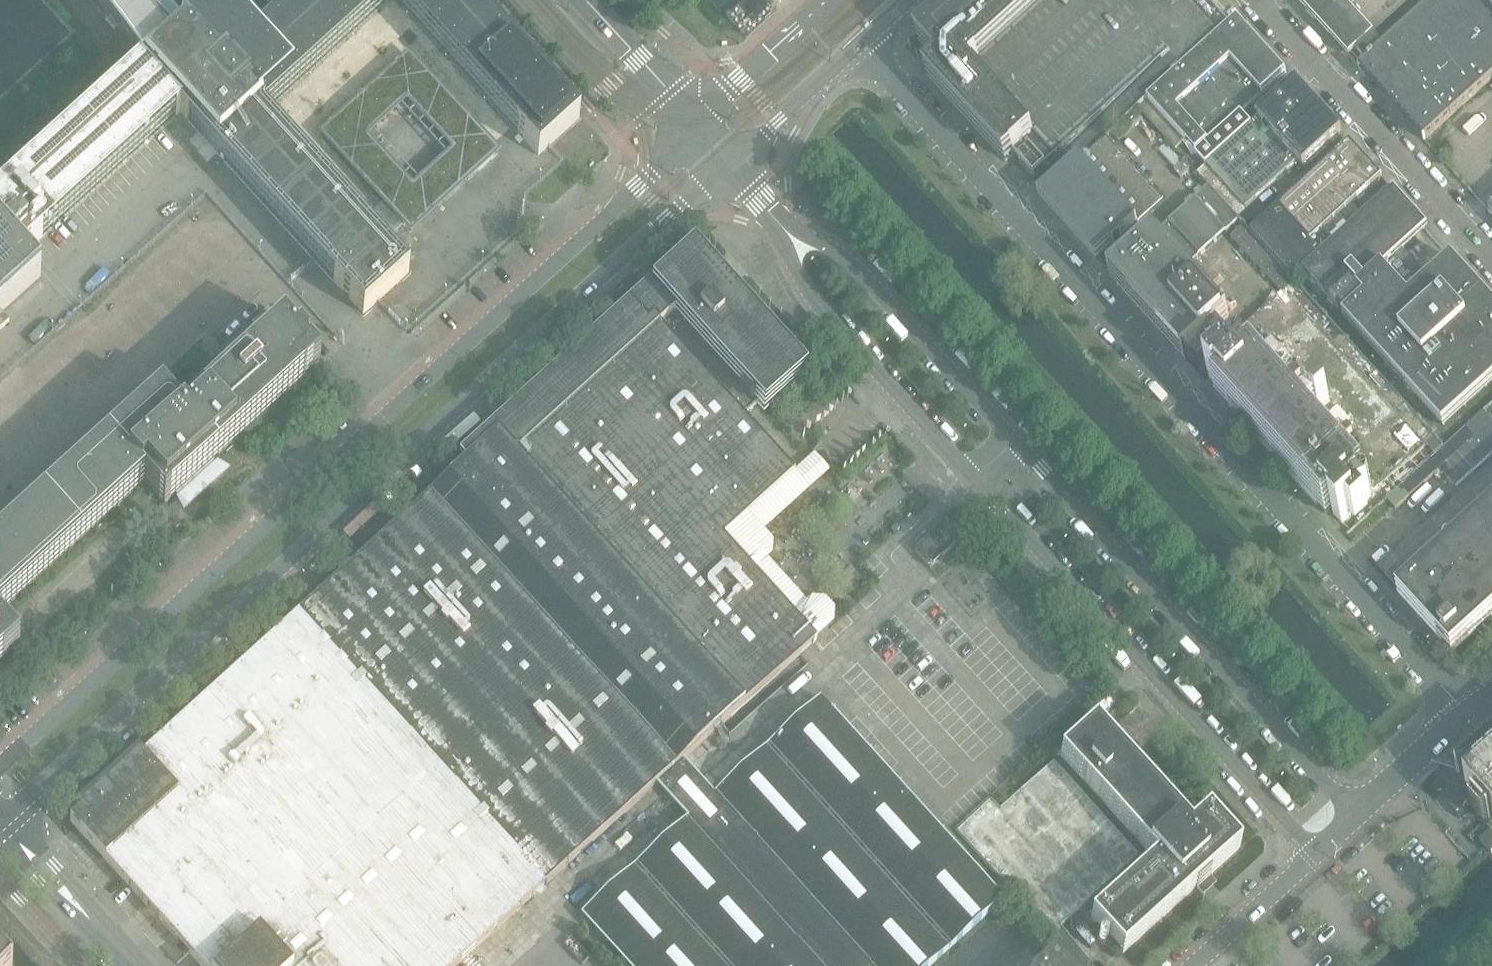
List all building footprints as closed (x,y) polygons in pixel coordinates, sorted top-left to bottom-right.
[(253,25),(281,0),(230,0),(253,25)] [(302,33),(497,248),(585,169),(432,0),(338,0),(302,33)] [(917,39),(935,58),(940,53),(945,58),(926,75),(1006,163),(1014,155),(1034,137),(972,68),(1047,0),(960,0),(917,39)] [(1054,160),(1168,57),(1180,70),(1229,26),(1206,0),(1185,0),(1176,8),(1168,0),(1047,0),(972,68),(1034,137),(1054,160)] [(1176,8),(1185,0),(1168,0),(1176,8)] [(1307,9),(1316,18),(1315,19),(1344,50),(1350,56),(1348,58),(1349,58),(1413,0),(1298,0),(1307,9)] [(1349,58),(1350,57),(1360,68),(1359,69),(1360,70),(1361,69),(1392,102),(1400,110),(1400,111),(1425,139),(1423,140),(1424,141),(1483,87),(1491,80),(1491,0),(1413,0),(1349,58)] [(1196,154),(1206,166),(1251,125),(1241,113),(1286,73),(1237,19),(1229,26),(1180,70),(1147,100),(1186,143),(1196,154)] [(41,276),(39,274),(38,275),(21,256),(42,237),(180,112),(181,111),(139,65),(34,160),(0,191),(0,313),(41,276)] [(1296,84),(1251,125),(1206,166),(1246,210),(1298,163),(1303,169),(1342,134),(1296,84)] [(1126,126),(1114,137),(1119,143),(1131,132),(1126,126)] [(261,175),(235,199),(253,220),(258,224),(266,234),(298,269),(325,245),(345,227),(358,215),(371,203),(352,182),(339,168),(307,133),(299,140),(294,145),(281,157),(261,175)] [(1099,261),(1122,240),(1165,201),(1106,138),(1041,197),(1099,261)] [(1350,143),(1350,144),(1278,209),(1252,233),(1294,280),(1321,255),(1311,244),(1382,179),(1350,143)] [(1166,145),(1159,152),(1175,170),(1182,163),(1166,145)] [(1206,166),(1197,174),(1209,187),(1237,218),(1246,210),(1206,166)] [(1193,352),(1229,319),(1217,306),(1216,306),(1185,271),(1239,221),(1237,218),(1209,187),(1111,277),(1160,331),(1185,358),(1193,351),(1193,352)] [(1392,192),(1303,273),(1346,319),(1393,277),(1384,267),(1425,230),(1392,192)] [(1300,398),(1380,488),(1427,446),(1435,455),(1444,447),(1350,344),(1345,349),(1338,342),(1335,345),(1322,331),(1331,323),(1293,282),(1244,226),(1231,238),(1282,295),(1223,348),(1231,356),(1243,345),(1249,342),(1300,398)] [(74,818),(70,821),(201,965),(457,965),(656,785),(687,820),(581,916),(626,965),(931,965),(1002,901),(820,700),(714,795),(683,761),(817,640),(816,639),(833,624),(834,610),(825,600),(811,599),(807,603),(806,601),(807,600),(807,599),(807,598),(807,597),(807,596),(806,595),(805,594),(803,594),(802,594),(801,594),(800,595),(798,593),(799,592),(799,591),(800,590),(799,589),(799,588),(799,587),(798,586),(797,586),(796,585),(795,585),(794,585),(792,586),(768,559),(772,556),(773,542),(763,531),(830,471),(834,467),(835,466),(835,465),(835,464),(835,463),(835,462),(834,461),(834,460),(833,460),(832,459),(831,459),(830,459),(829,459),(828,460),(825,456),(826,455),(826,454),(826,453),(826,452),(825,451),(824,450),(823,449),(822,449),(820,449),(819,450),(818,450),(814,454),(794,472),(788,466),(794,460),(770,433),(764,439),(744,417),(756,405),(763,413),(807,373),(752,312),(716,273),(693,248),(655,283),(653,280),(459,455),(466,463),(74,818)] [(1452,261),(1412,298),(1393,277),(1346,319),(1396,373),(1416,395),(1419,398),(1445,427),(1491,385),(1491,306),(1452,261)] [(0,313),(0,329),(9,321),(1,312),(0,313)] [(1317,505),(1322,511),(1326,516),(1333,509),(1336,512),(1333,514),(1346,529),(1355,521),(1356,522),(1369,510),(1363,505),(1371,497),(1380,488),(1300,398),(1249,342),(1243,345),(1231,356),(1208,377),(1217,387),(1220,384),(1229,394),(1226,402),(1233,410),(1232,412),(1317,505)] [(1440,471),(1456,489),(1491,456),(1491,421),(1486,414),(1468,431),(1475,438),(1440,471)] [(1398,595),(1452,656),(1477,633),(1481,637),(1491,627),(1491,624),(1490,622),(1491,620),(1491,510),(1398,595)] [(930,568),(956,545),(940,527),(914,551),(930,568)] [(1096,724),(1061,755),(1155,860),(1091,919),(1123,954),(1196,887),(1197,888),(1209,877),(1208,876),(1240,847),(1208,812),(1190,828),(1124,755),(1131,748),(1123,739),(1115,746),(1096,724)] [(1436,785),(1436,786),(1436,787),(1436,788),(1436,789),(1436,790),(1437,790),(1437,791),(1437,792),(1437,793),(1438,793),(1438,794),(1438,795),(1439,796),(1439,797),(1440,797),(1440,798),(1441,799),(1441,800),(1460,821),(1471,812),(1478,819),(1481,817),(1491,828),(1491,725),(1443,768),(1443,769),(1442,769),(1442,770),(1441,770),(1441,771),(1440,772),(1440,773),(1439,773),(1439,774),(1438,775),(1438,776),(1438,777),(1437,777),(1437,778),(1437,779),(1436,780),(1436,781),(1436,782),(1436,783),(1436,784),(1436,785)] [(1480,843),(1491,856),(1491,832),(1480,843)] [(1050,952),(1034,965),(1062,965),(1050,952)]
